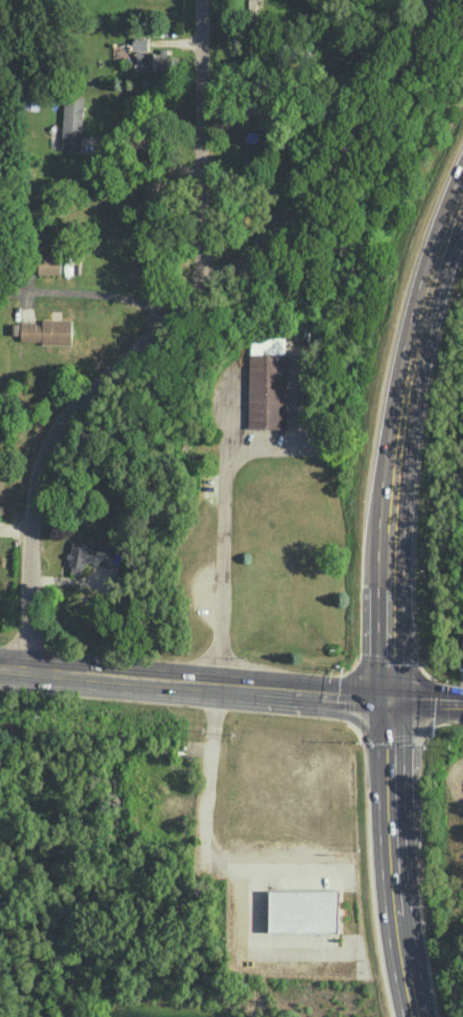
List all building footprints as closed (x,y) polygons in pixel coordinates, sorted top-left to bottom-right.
[(248,13),(258,13),(258,0),(247,0),(248,13)] [(132,49),(148,50),(148,37),(133,37),(132,49)] [(137,70),(168,70),(168,48),(159,48),(160,51),(136,51),(137,70)] [(39,109),(39,92),(25,92),(24,109),(39,109)] [(81,149),(83,94),(64,94),(62,148),(81,149)] [(61,274),(61,255),(38,254),(38,273),(61,274)] [(286,336),(248,336),(249,428),(286,428),(286,336)]
